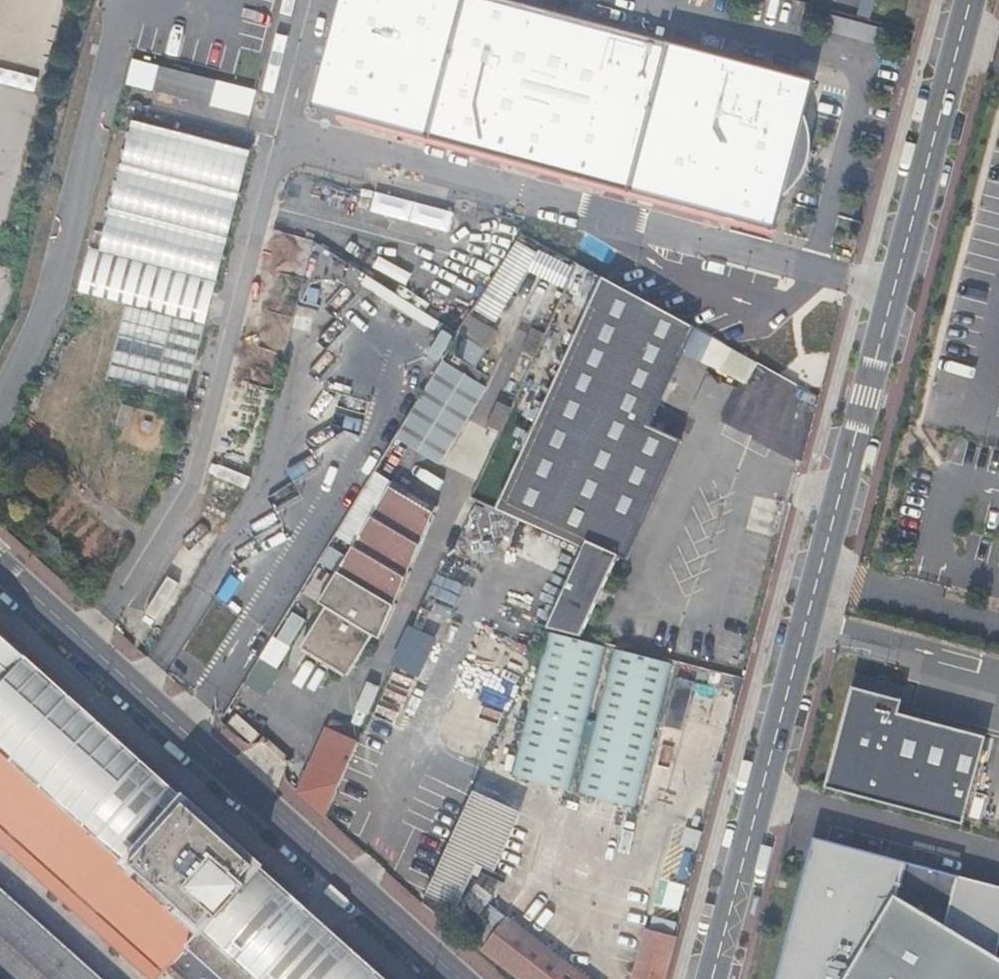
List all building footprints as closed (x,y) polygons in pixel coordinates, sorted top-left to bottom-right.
[(26,43),(32,13),(62,19),(66,0),(0,0),(0,38),(26,43)] [(505,0),(339,0),(311,107),(776,228),(785,194),(809,103),(815,80),(505,0)] [(160,68),(155,92),(213,106),(219,82),(160,68)] [(813,117),(809,103),(785,194),(795,185),(801,176),(807,166),(812,153),(814,139),(814,128),(813,117)] [(92,251),(76,316),(202,347),(251,151),(135,122),(103,253),(92,251)] [(520,239),(488,289),(508,301),(540,251),(520,239)] [(361,265),(434,310),(439,303),(366,257),(361,265)] [(539,293),(550,299),(566,270),(555,264),(539,293)] [(548,627),(580,637),(611,560),(621,564),(677,444),(645,428),(692,325),(609,279),(582,336),(550,321),(533,357),(469,494),(583,548),(548,627)] [(828,361),(841,311),(781,296),(768,346),(828,361)] [(427,336),(437,342),(453,316),(443,310),(427,336)] [(122,329),(104,403),(183,421),(202,349),(122,329)] [(445,352),(480,374),(489,360),(453,339),(445,352)] [(480,374),(445,352),(399,427),(443,454),(487,379),(480,374)] [(785,404),(796,382),(757,360),(729,411),(772,436),(788,406),(785,404)] [(398,428),(388,444),(399,451),(409,435),(398,428)] [(376,637),(434,506),(391,479),(316,601),(321,605),(297,646),(343,675),(369,633),(376,637)] [(605,646),(547,630),(509,771),(568,787),(605,646)] [(257,864),(258,863),(185,797),(183,798),(0,633),(0,751),(198,929),(169,964),(185,978),(384,978),(257,864)] [(579,790),(636,806),(674,664),(616,649),(579,790)] [(823,790),(959,825),(983,735),(898,713),(904,687),(854,674),(823,790)] [(232,697),(217,719),(229,731),(244,705),(232,697)] [(322,814),(359,734),(328,719),(296,791),(322,814)] [(508,803),(472,786),(469,792),(424,891),(453,906),(476,859),(481,862),(508,803)] [(812,839),(775,978),(998,978),(998,959),(995,957),(969,941),(985,915),(998,918),(998,888),(812,839)] [(462,898),(465,901),(477,886),(490,896),(491,894),(475,881),(462,898)] [(477,886),(465,901),(477,911),(490,896),(477,886)] [(0,889),(0,978),(102,978),(0,889)] [(488,903),(464,936),(520,978),(584,978),(488,903)] [(998,942),(998,918),(985,915),(969,941),(995,957),(998,942)] [(677,939),(647,930),(633,978),(666,978),(677,939)]
